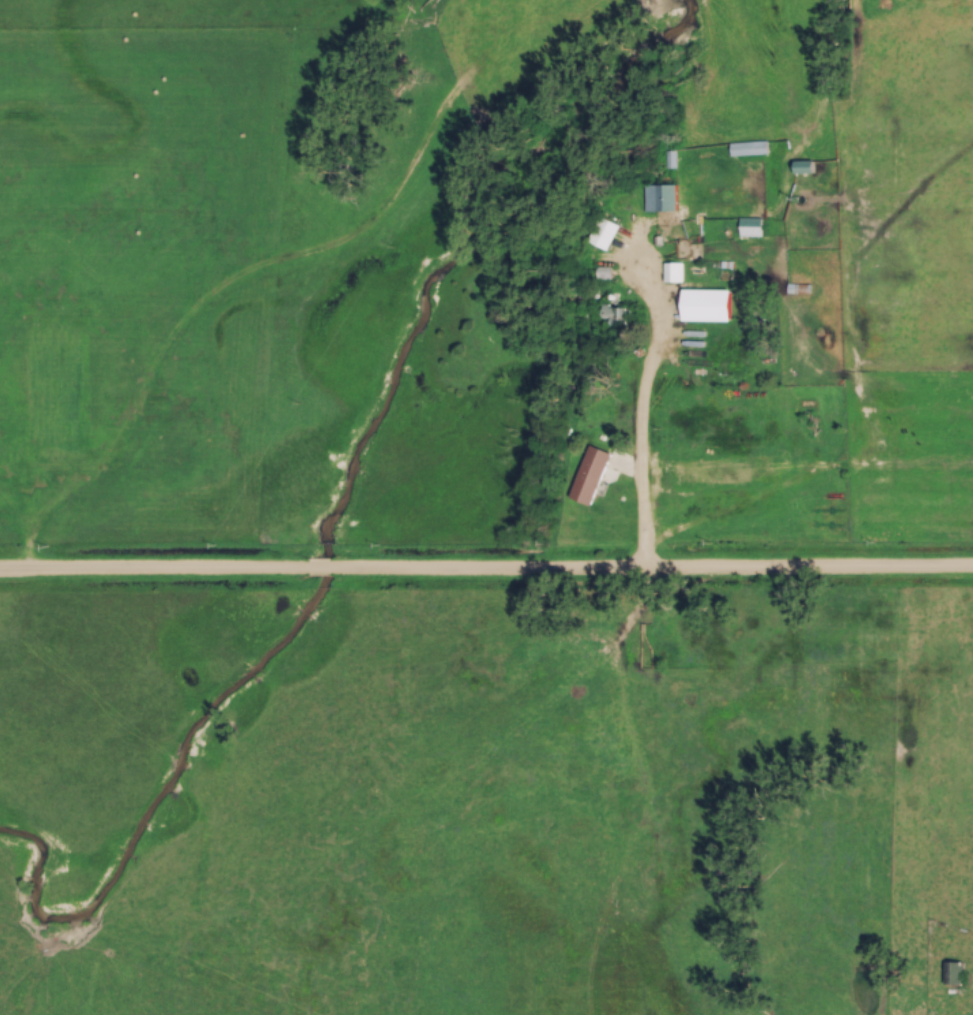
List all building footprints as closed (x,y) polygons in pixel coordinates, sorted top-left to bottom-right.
[(766,143),(728,143),(728,156),(766,156),(766,143)] [(791,162),(791,174),(810,174),(810,162),(791,162)] [(673,211),(673,185),(642,185),(642,211),(673,211)] [(583,240),(603,251),(617,226),(597,215),(583,240)] [(759,218),(737,218),(737,236),(759,236),(759,218)] [(661,262),(661,283),(681,283),(681,262),(661,262)] [(594,279),(608,279),(608,268),(594,268),(594,279)] [(808,294),(808,285),(786,285),(786,294),(808,294)] [(628,307),(598,307),(598,327),(628,327),(628,307)] [(568,500),(589,507),(608,453),(586,445),(568,500)] [(941,985),(962,985),(962,963),(941,963),(941,985)]
